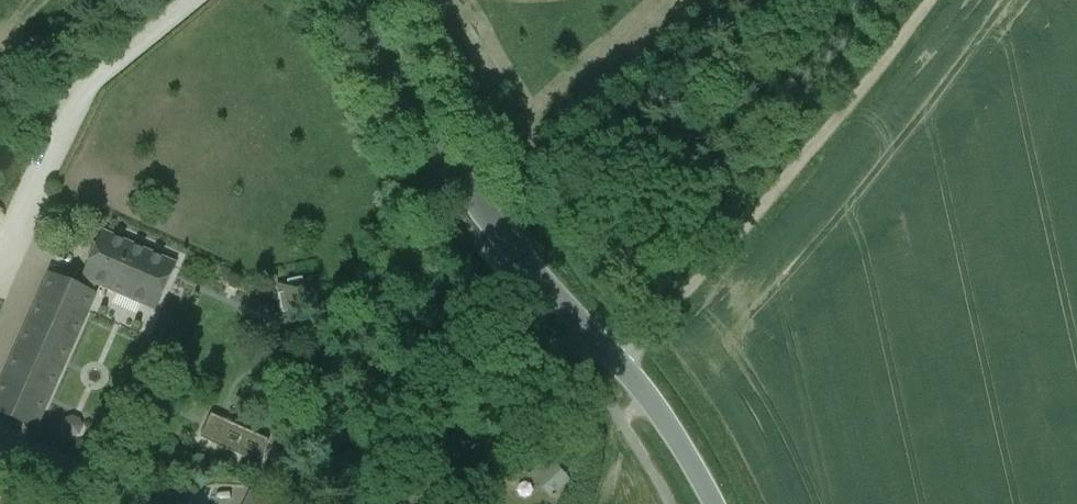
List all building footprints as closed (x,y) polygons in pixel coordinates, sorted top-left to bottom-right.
[(174,265),(104,234),(85,276),(98,282),(155,307),(174,265)] [(0,392),(0,412),(35,427),(94,294),(93,293),(84,290),(52,276),(0,392)] [(98,282),(89,278),(84,290),(93,293),(98,282)] [(284,285),(286,310),(314,307),(311,283),(284,285)] [(202,447),(260,462),(267,432),(209,418),(202,447)] [(548,457),(535,485),(562,497),(575,469),(548,457)] [(245,503),(318,503),(327,484),(264,458),(245,503)]
